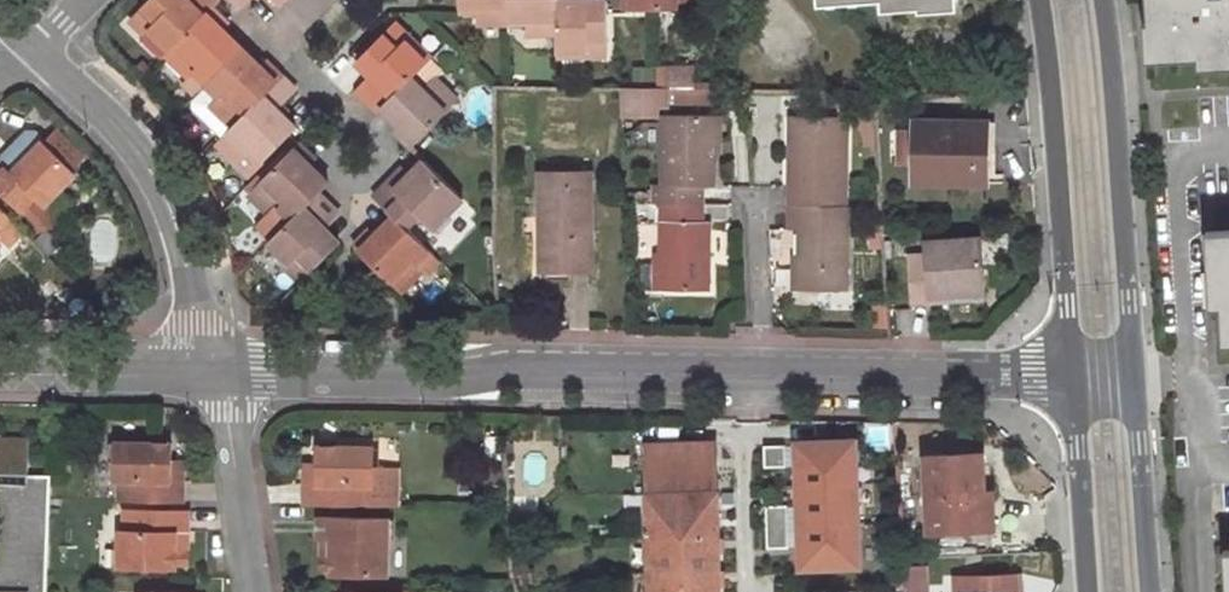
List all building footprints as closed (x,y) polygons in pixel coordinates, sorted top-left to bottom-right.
[(214,7),(220,1),(219,0),(151,0),(132,19),(147,34),(142,38),(163,59),(168,53),(214,7)] [(476,23),(510,22),(509,0),(460,0),(461,12),(476,12),(476,23)] [(525,34),(559,34),(558,0),(509,0),(510,22),(525,22),(525,34)] [(587,49),(587,56),(609,55),(609,11),(607,11),(607,2),(589,2),(589,0),(558,0),(559,34),(559,49),(587,49)] [(697,0),(624,0),(624,11),(698,11),(697,0)] [(1148,20),(1144,20),(1146,60),(1199,57),(1200,66),(1228,64),(1228,0),(1147,0),(1148,20)] [(168,53),(191,76),(198,69),(210,80),(242,47),(225,29),(230,24),(214,7),(168,53)] [(407,39),(392,24),(356,61),(371,75),(357,90),(379,111),(382,107),(415,72),(432,55),(410,34),(407,39)] [(219,96),(211,103),(234,125),(282,76),(267,60),(261,66),(242,47),(210,80),(207,84),(219,96)] [(411,148),(458,99),(436,77),(428,84),(415,72),(382,107),(400,124),(394,131),(411,148)] [(264,160),(292,133),(298,127),(279,108),(297,90),(282,76),(234,125),(226,134),(246,154),(252,148),(264,160)] [(665,87),(619,86),(620,111),(654,112),(654,103),(665,103),(665,87)] [(673,88),(672,103),(681,103),(681,88),(673,88)] [(681,88),(681,103),(712,104),(712,88),(681,88)] [(713,189),(713,115),(660,114),(659,186),(653,186),(653,203),(660,204),(703,205),(703,188),(713,189)] [(801,186),(802,122),(792,121),(792,186),(801,186)] [(802,122),(801,186),(792,186),(791,208),(847,209),(849,123),(802,122)] [(988,185),(990,126),(916,125),(915,183),(988,185)] [(77,169),(45,137),(37,129),(29,130),(2,158),(7,163),(0,170),(0,186),(24,208),(37,194),(45,201),(77,169)] [(217,143),(249,174),(264,160),(252,148),(246,154),(226,134),(217,143)] [(300,142),(251,193),(274,216),(283,207),(295,219),(319,195),(330,184),(311,164),(317,159),(300,142)] [(420,242),(450,211),(437,199),(450,185),(424,160),(410,174),(399,186),(392,179),(375,198),(394,217),(420,242)] [(404,167),(392,179),(399,186),(410,174),(404,167)] [(591,173),(541,173),(542,262),(566,261),(566,270),(592,269),(591,173)] [(291,262),(287,266),(303,281),(340,243),(326,229),(339,215),(319,195),(295,219),(271,242),(291,262)] [(0,203),(0,236),(3,238),(17,223),(8,214),(5,207),(0,203)] [(702,224),(703,205),(660,204),(660,223),(702,224)] [(800,293),(850,294),(851,209),(847,209),(791,208),(791,233),(802,234),(800,293)] [(354,246),(401,292),(423,269),(428,275),(440,263),(420,242),(394,217),(376,235),(370,229),(354,246)] [(709,292),(710,224),(702,224),(660,223),(660,292),(709,292)] [(1205,234),(1209,311),(1222,310),(1224,346),(1228,345),(1228,232),(1205,234)] [(978,243),(924,247),(925,265),(909,267),(912,308),(929,307),(928,301),(946,299),(982,297),(978,243)] [(542,271),(566,270),(566,261),(542,262),(542,271)] [(49,474),(28,473),(29,434),(0,433),(0,591),(46,591),(49,474)] [(119,498),(182,498),(183,481),(181,482),(182,478),(170,478),(170,460),(170,442),(166,441),(153,441),(114,439),(113,477),(119,477),(119,498)] [(647,443),(648,490),(717,489),(717,444),(717,442),(647,443)] [(854,446),(796,448),(801,573),(858,570),(854,446)] [(503,481),(500,449),(456,452),(459,484),(503,481)] [(784,450),(763,451),(764,472),(785,471),(784,450)] [(371,474),(371,452),(333,451),(320,451),(315,451),(315,467),(314,484),(303,484),(302,508),(365,509),(366,488),(371,488),(371,474)] [(928,534),(992,531),(990,495),(983,495),(981,456),(923,459),(928,534)] [(170,460),(170,478),(182,478),(182,461),(170,460)] [(304,467),(303,484),(314,484),(315,467),(304,467)] [(365,509),(397,510),(398,474),(371,474),(371,488),(366,488),(365,509)] [(717,489),(648,490),(648,591),(718,591),(717,489)] [(119,510),(117,568),(171,569),(171,565),(172,532),(183,533),(186,533),(187,531),(188,510),(119,510)] [(787,510),(766,510),(767,553),(788,552),(787,510)] [(386,522),(317,520),(316,541),(319,541),(328,542),(329,574),(329,578),(383,579),(386,522)] [(172,532),(171,565),(182,565),(183,533),(172,532)] [(319,541),(318,574),(329,574),(328,542),(319,541)] [(954,587),(954,591),(1015,591),(1015,584),(954,587)]
